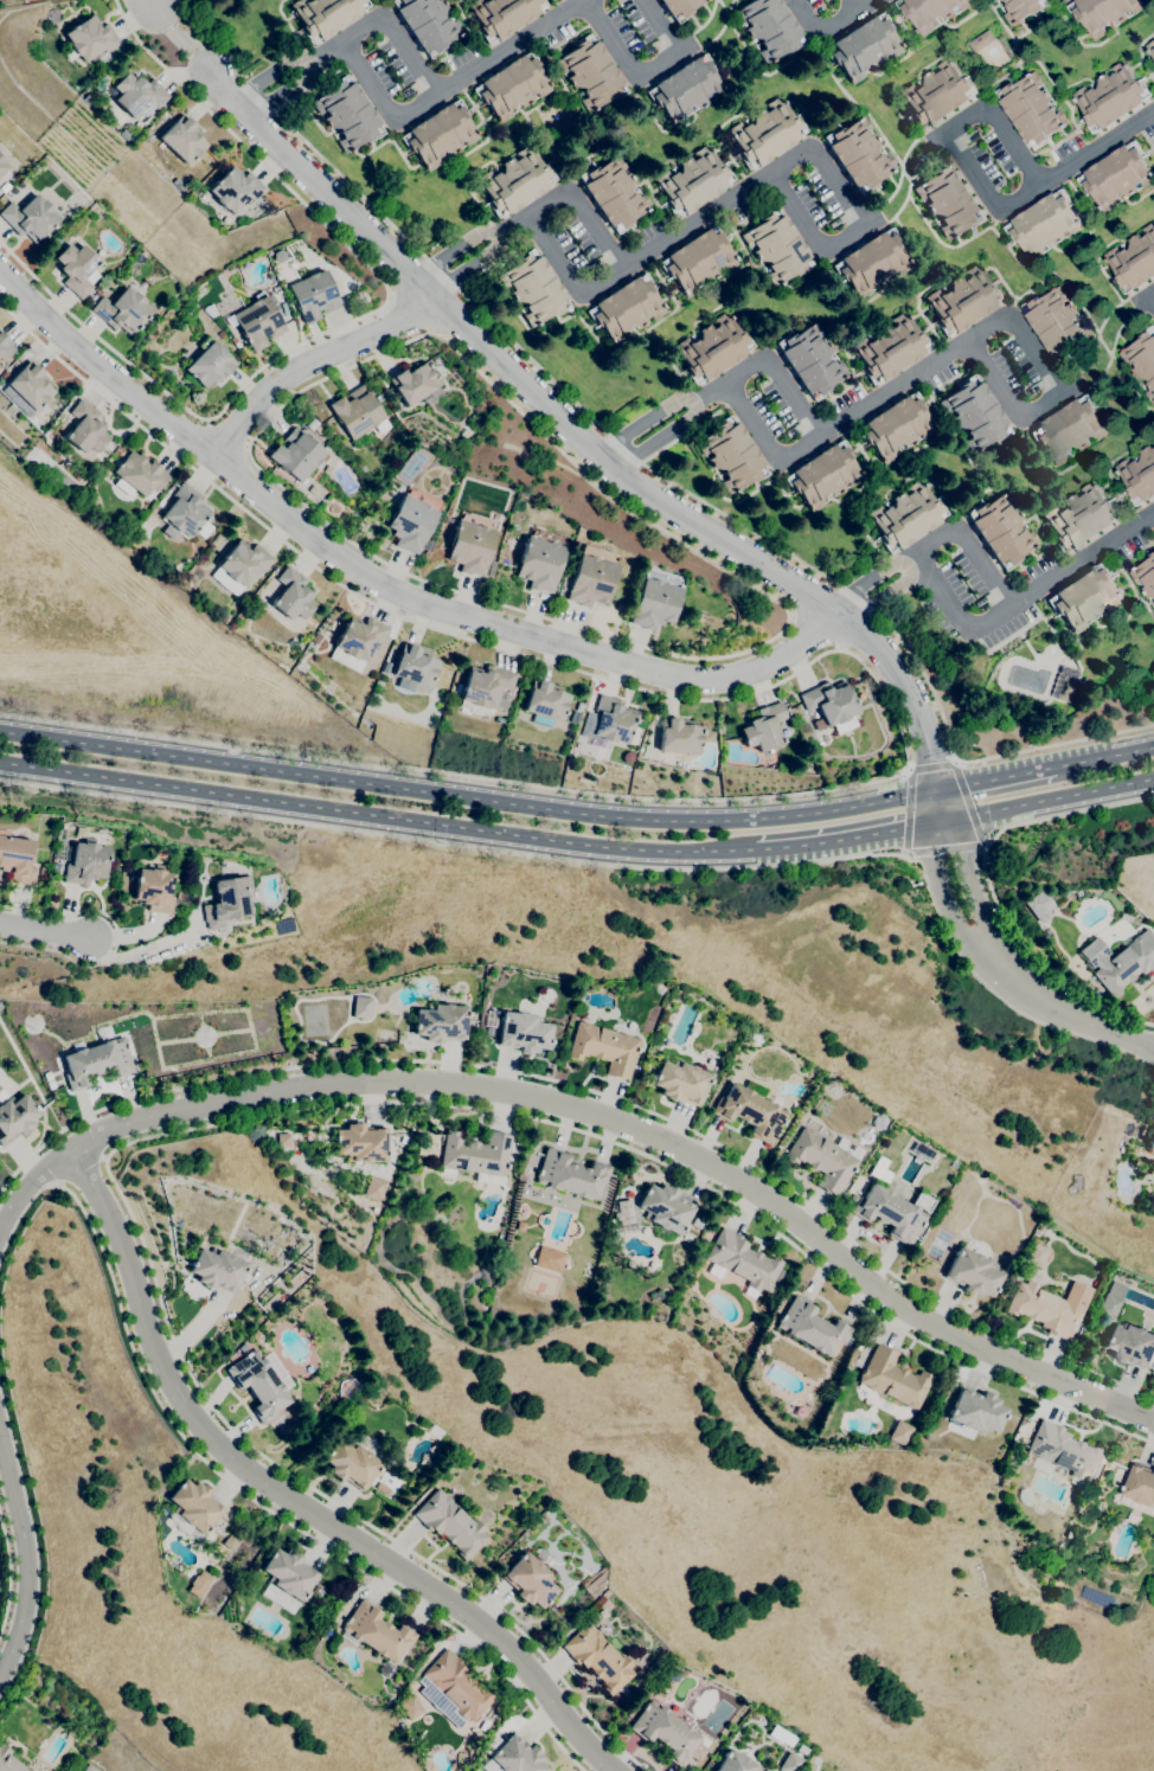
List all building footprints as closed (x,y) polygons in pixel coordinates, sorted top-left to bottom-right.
[(289,5),(297,0),(304,0),(306,2),(309,0),(312,0),(365,0),(368,5),(360,11),(361,12),(320,39),(319,38),(310,44),(306,37),(307,37),(300,27),(302,26),(289,5)] [(396,8),(391,0),(435,0),(442,0),(447,7),(444,9),(442,15),(444,18),(445,17),(449,21),(450,21),(455,18),(463,31),(460,33),(460,34),(456,37),(456,36),(443,44),(444,46),(435,52),(436,54),(429,59),(424,51),(423,52),(395,9),(396,8)] [(467,5),(474,0),(482,0),(483,2),(487,0),(489,0),(542,0),(546,6),(538,11),(538,12),(496,40),(495,39),(487,44),(482,38),(485,37),(477,27),(480,25),(472,12),(472,13),(469,9),(467,5)] [(669,17),(659,0),(706,0),(704,1),(705,2),(700,5),(691,9),(692,11),(682,17),(684,19),(677,24),(671,15),(669,17)] [(738,8),(751,0),(778,0),(800,33),(797,34),(803,44),(791,52),(790,51),(787,52),(786,51),(772,59),(772,60),(770,63),(769,60),(764,64),(757,52),(762,47),(758,43),(761,41),(757,34),(750,39),(744,30),(748,26),(745,21),(739,25),(731,13),(736,9),(738,7),(738,8)] [(896,2),(900,0),(971,0),(974,4),(962,12),(959,6),(953,9),(956,14),(945,20),(943,17),(938,17),(936,18),(937,19),(931,23),(936,30),(922,38),(916,30),(913,26),(915,25),(909,17),(908,18),(904,13),(903,14),(896,2)] [(1006,4),(1004,0),(1046,0),(1050,6),(1043,11),(1041,9),(1033,15),(1032,13),(1024,18),(1025,20),(1019,24),(1019,23),(1015,25),(1015,24),(1011,27),(1002,14),(1008,11),(1005,5),(1006,4)] [(1075,1),(1073,0),(1142,0),(1143,2),(1146,7),(1134,15),(1129,9),(1124,13),(1127,18),(1118,24),(1116,20),(1113,23),(1110,20),(1108,21),(1109,24),(1107,25),(1110,31),(1095,41),(1090,34),(1088,36),(1084,30),(1086,28),(1081,19),(1078,20),(1076,17),(1075,18),(1066,6),(1075,1)] [(850,85),(847,81),(850,79),(850,78),(850,77),(847,75),(844,77),(841,72),(842,71),(838,64),(835,66),(832,60),(831,60),(823,50),(832,44),(872,15),(873,17),(881,12),(887,20),(885,21),(891,30),(889,31),(897,43),(898,43),(900,45),(899,46),(903,51),(891,59),(886,53),(881,57),(885,62),(876,68),(873,64),(872,65),(867,63),(865,65),(865,66),(860,70),(864,77),(850,85)] [(84,62),(78,54),(70,60),(64,53),(71,49),(69,45),(70,44),(63,33),(89,15),(92,14),(101,26),(105,23),(120,44),(104,53),(102,50),(96,53),(98,57),(91,62),(89,58),(84,62)] [(975,52),(968,43),(988,28),(995,39),(975,52)] [(588,113),(579,101),(585,96),(582,91),(583,90),(578,84),(572,88),(566,78),(571,75),(568,70),(562,73),(553,62),(558,58),(557,58),(560,56),(562,56),(573,47),(572,46),(582,39),(582,38),(588,33),(594,41),(595,40),(623,83),(621,84),(627,91),(620,96),(620,94),(609,101),(603,104),(602,103),(595,108),(596,109),(592,110),(588,113)] [(1145,46),(1153,40),(1153,59),(1150,53),(1149,54),(1147,51),(1148,50),(1145,46)] [(500,124),(485,102),(482,103),(476,94),(473,89),(480,84),(479,83),(521,54),(522,56),(531,51),(536,58),(534,59),(539,68),(537,69),(546,82),(549,85),(547,85),(551,90),(539,98),(534,92),(530,96),(533,101),(522,107),(521,105),(514,103),(513,104),(514,105),(508,109),(513,115),(500,124)] [(673,127),(669,122),(669,123),(667,120),(668,118),(660,105),(658,107),(653,101),(652,102),(646,92),(654,86),(653,85),(694,57),(695,59),(704,53),(709,60),(707,62),(713,71),(711,72),(719,85),(720,84),(722,88),(724,92),(712,101),(709,96),(704,98),(707,103),(697,110),(695,107),(688,105),(687,107),(688,109),(681,114),(685,118),(673,127)] [(919,131),(913,123),(916,121),(910,114),(912,113),(906,104),(905,105),(899,97),(902,96),(898,91),(910,83),(913,89),(919,84),(921,88),(924,85),(924,79),(922,77),(932,70),(936,73),(940,71),(937,66),(949,58),(963,78),(964,77),(969,83),(970,82),(977,92),(969,98),(969,100),(929,127),(928,126),(919,131)] [(1092,134),(1088,126),(1089,124),(1083,116),(1085,115),(1077,103),(1076,103),(1073,100),(1075,98),(1071,94),(1084,85),(1088,91),(1092,88),(1095,90),(1097,88),(1097,82),(1096,79),(1099,77),(1103,75),(1107,72),(1109,77),(1114,73),(1110,69),(1123,60),(1126,65),(1127,64),(1129,68),(1128,68),(1136,82),(1139,79),(1141,83),(1142,82),(1150,95),(1142,100),(1143,102),(1102,129),(1101,128),(1092,134)] [(1034,150),(1028,142),(1027,143),(999,102),(1001,100),(995,91),(1002,88),(1004,89),(1013,82),(1014,84),(1027,76),(1026,76),(1030,73),(1031,73),(1036,71),(1043,83),(1038,86),(1041,91),(1046,88),(1053,98),(1050,101),(1047,107),(1050,109),(1052,107),(1056,113),(1060,110),(1069,122),(1049,136),(1050,137),(1040,143),(1041,146),(1034,150)] [(133,118),(114,101),(115,98),(110,95),(115,90),(113,86),(127,72),(134,78),(136,76),(146,84),(150,79),(168,96),(156,109),(147,101),(139,110),(140,110),(133,118)] [(345,153),(336,141),(341,137),(338,131),(339,130),(338,129),(332,128),(328,129),(322,120),(327,116),(323,111),(319,115),(310,102),(329,90),(328,88),(339,81),(338,79),(345,75),(351,83),(352,82),(379,123),(378,124),(383,133),(378,136),(377,135),(366,142),(365,141),(352,149),(350,152),(348,150),(345,153)] [(90,107),(82,100),(88,94),(95,101),(90,107)] [(748,169),(742,161),(743,160),(737,152),(739,150),(731,137),(731,139),(729,135),(730,134),(726,130),(739,122),(742,127),(748,123),(749,126),(751,123),(751,115),(761,108),(763,113),(768,109),(764,104),(777,96),(782,103),(784,102),(788,107),(786,108),(791,116),(793,115),(797,122),(799,121),(804,130),(796,136),(797,137),(756,166),(755,163),(748,169)] [(427,173),(412,152),(411,152),(405,145),(399,137),(408,131),(406,130),(448,103),(449,104),(457,100),(463,108),(462,109),(467,116),(464,117),(479,137),(467,146),(462,141),(457,145),(461,148),(454,153),(454,152),(450,154),(449,153),(442,150),(440,153),(442,154),(436,158),(440,163),(427,173)] [(187,166),(159,137),(175,121),(174,121),(181,114),(194,126),(193,126),(203,135),(200,139),(206,146),(199,153),(199,152),(194,158),(194,159),(193,161),(192,160),(187,166)] [(861,194),(855,187),(854,188),(826,146),(828,145),(822,136),(829,133),(829,134),(840,127),(841,129),(854,121),(853,120),(857,117),(858,118),(861,115),(870,128),(865,131),(868,136),(872,133),(879,143),(877,145),(874,152),(877,154),(879,153),(883,158),(887,154),(896,167),(891,169),(892,171),(889,173),(889,172),(876,181),(877,182),(873,185),(874,186),(861,194)] [(128,142),(120,134),(124,129),(134,137),(128,142)] [(1153,177),(1153,178),(1153,181),(1143,188),(1142,186),(1127,197),(1126,194),(1120,192),(1117,194),(1118,197),(1115,200),(1118,205),(1107,212),(1101,204),(1098,205),(1090,193),(1089,194),(1085,188),(1083,190),(1076,179),(1084,174),(1084,173),(1126,145),(1127,146),(1134,141),(1140,149),(1139,149),(1143,158),(1141,159),(1150,172),(1153,175),(1153,177)] [(496,218),(492,211),(493,211),(487,201),(489,199),(481,186),(480,187),(477,184),(479,182),(476,179),(488,171),(492,175),(496,172),(499,174),(501,173),(502,166),(501,163),(511,156),(513,161),(519,158),(515,153),(526,145),(541,165),(543,165),(546,171),(547,169),(554,179),(546,185),(547,186),(506,214),(505,212),(496,218)] [(674,218),(668,207),(668,206),(665,200),(667,199),(659,186),(658,186),(655,184),(656,182),(653,178),(666,169),(669,175),(674,172),(677,174),(682,169),(678,163),(688,156),(691,161),(695,158),(693,152),(705,145),(707,148),(709,148),(711,152),(710,152),(718,165),(720,163),(727,173),(729,172),(733,179),(725,185),(725,186),(684,213),(682,212),(674,218)] [(616,233),(611,226),(610,226),(582,185),(584,184),(578,175),(584,172),(585,173),(595,166),(596,168),(609,160),(609,159),(613,156),(613,158),(617,155),(626,167),(620,171),(623,175),(627,172),(634,182),(628,187),(632,193),(634,191),(637,197),(642,194),(650,206),(647,208),(647,210),(634,219),(634,218),(630,220),(632,222),(621,229),(622,230),(616,233)] [(0,158),(0,177),(9,168),(0,158)] [(945,239),(938,227),(943,225),(940,219),(942,218),(936,210),(930,214),(924,205),(928,203),(924,197),(919,200),(911,188),(932,175),(931,173),(941,166),(940,165),(947,161),(951,169),(954,168),(981,210),(980,211),(985,219),(973,227),(972,226),(968,229),(967,227),(960,232),(960,233),(951,238),(950,237),(945,239)] [(232,214),(226,208),(225,210),(214,200),(216,199),(207,190),(229,168),(232,165),(243,175),(248,172),(264,188),(252,201),(249,198),(232,214)] [(2,193),(0,191),(0,186),(5,182),(9,187),(2,193)] [(1031,262),(1028,257),(1028,258),(1026,255),(1018,242),(1017,243),(1012,237),(1011,238),(1004,227),(1012,222),(1011,220),(1052,193),(1053,194),(1062,188),(1072,204),(1071,205),(1071,206),(1070,207),(1078,220),(1081,224),(1079,224),(1083,227),(1070,236),(1069,233),(1064,237),(1065,238),(1054,245),(1053,243),(1046,240),(1044,243),(1046,245),(1041,249),(1044,254),(1031,262)] [(19,237),(0,216),(0,211),(11,201),(18,210),(19,208),(36,194),(40,200),(43,199),(52,210),(52,211),(59,219),(52,225),(53,226),(50,229),(36,242),(36,240),(32,243),(23,233),(19,237)] [(775,288),(765,274),(770,271),(767,265),(769,264),(768,262),(761,261),(758,262),(752,251),(756,249),(752,245),(749,248),(741,235),(744,232),(743,232),(746,230),(748,231),(761,222),(758,220),(768,213),(767,212),(775,207),(780,216),(782,214),(809,257),(808,258),(813,265),(800,274),(799,271),(787,278),(788,280),(775,288)] [(1142,229),(1153,222),(1153,275),(1133,289),(1124,294),(1120,287),(1121,285),(1115,276),(1116,275),(1108,263),(1105,259),(1107,258),(1103,254),(1116,246),(1120,252),(1126,249),(1126,250),(1131,246),(1128,239),(1137,233),(1141,238),(1146,236),(1145,233),(1142,229)] [(686,299),(672,277),(671,278),(666,272),(666,274),(659,263),(667,257),(666,256),(707,227),(709,230),(717,224),(727,239),(725,240),(726,242),(724,243),(735,259),(733,259),(737,264),(725,271),(722,267),(717,270),(719,274),(717,276),(713,278),(710,281),(707,278),(701,276),(699,278),(701,281),(695,284),(699,289),(686,299)] [(859,302),(850,289),(852,288),(846,281),(845,282),(839,274),(838,275),(832,267),(840,261),(839,259),(880,231),(881,232),(890,227),(895,235),(893,236),(899,244),(898,245),(911,267),(898,275),(897,272),(883,282),(874,280),(872,281),(874,283),(877,287),(871,290),(872,293),(859,302)] [(79,300),(70,290),(69,290),(60,283),(66,277),(58,270),(59,269),(58,268),(60,265),(53,258),(68,243),(75,250),(81,244),(100,262),(98,263),(92,270),(98,276),(90,284),(92,287),(79,300)] [(531,328),(522,315),(527,312),(524,306),(526,304),(525,302),(519,301),(515,303),(508,293),(513,290),(509,285),(505,289),(496,276),(517,263),(515,261),(525,255),(525,252),(532,248),(537,256),(538,255),(566,297),(565,299),(571,307),(565,310),(564,309),(552,316),(551,314),(543,319),(545,321),(539,325),(539,323),(536,326),(534,325),(531,328)] [(944,336),(938,327),(940,326),(935,319),(937,317),(929,304),(927,301),(924,297),(936,288),(940,294),(941,294),(945,291),(947,293),(949,290),(950,284),(948,282),(959,275),(961,280),(966,277),(964,277),(966,276),(962,271),(975,263),(988,284),(990,282),(995,289),(996,288),(1002,297),(995,303),(995,304),(954,332),(953,331),(944,336)] [(304,325),(287,285),(307,276),(306,276),(315,271),(315,272),(323,269),(336,299),(339,307),(323,314),(321,308),(315,310),(319,319),(304,325)] [(613,346),(600,326),(597,327),(592,319),(591,320),(586,312),(595,306),(594,304),(635,276),(636,278),(643,272),(648,280),(647,281),(653,290),(652,291),(662,308),(661,308),(665,312),(653,320),(649,315),(645,319),(647,322),(645,325),(641,327),(636,329),(635,327),(629,325),(627,326),(628,329),(623,333),(626,338),(613,346)] [(1060,364),(1054,355),(1053,358),(1026,315),(1027,314),(1021,306),(1028,302),(1028,303),(1039,296),(1040,299),(1060,284),(1069,297),(1064,301),(1063,302),(1066,306),(1071,302),(1078,312),(1076,314),(1073,321),(1075,323),(1077,322),(1081,328),(1086,325),(1095,338),(1077,348),(1081,352),(1066,361),(1065,361),(1060,364)] [(130,335),(117,326),(114,331),(107,325),(107,323),(90,309),(102,295),(111,303),(126,287),(132,291),(133,290),(145,301),(143,302),(152,309),(146,316),(147,316),(145,320),(143,319),(137,326),(137,327),(135,331),(130,335)] [(252,352),(246,342),(245,342),(243,339),(245,339),(231,315),(256,300),(254,296),(262,291),(264,296),(281,323),(286,331),(270,340),(267,335),(262,338),(265,345),(252,352)] [(694,385),(690,377),(691,377),(685,367),(687,366),(678,353),(675,349),(677,349),(673,346),(686,336),(690,342),(691,341),(692,341),(695,339),(695,341),(698,339),(699,333),(698,331),(709,323),(711,328),(714,326),(714,325),(716,325),(712,320),(724,312),(729,319),(731,317),(733,322),(732,323),(738,332),(739,331),(744,338),(745,336),(752,346),(744,352),(745,352),(703,380),(703,379),(694,385)] [(872,384),(867,378),(868,377),(863,367),(865,366),(851,345),(864,336),(867,342),(873,339),(874,340),(876,339),(877,329),(886,323),(890,328),(893,326),(892,325),(893,323),(891,319),(903,312),(906,317),(909,316),(912,322),(911,323),(916,332),(918,331),(923,339),(925,338),(930,346),(922,351),(923,353),(880,380),(880,379),(872,384)] [(814,400),(809,393),(807,394),(780,352),(781,351),(775,342),(782,338),(783,339),(793,333),(794,335),(814,322),(822,334),(818,338),(820,342),(825,340),(832,349),(829,351),(827,358),(829,360),(831,359),(834,364),(840,360),(850,374),(836,383),(836,381),(829,385),(831,389),(829,390),(829,391),(814,400)] [(1153,326),(1153,328),(1153,403),(1152,405),(1150,402),(1149,402),(1143,392),(1149,389),(1146,384),(1148,383),(1146,379),(1139,379),(1137,380),(1130,370),(1135,367),(1131,362),(1127,366),(1121,357),(1118,353),(1122,351),(1122,349),(1124,347),(1126,348),(1139,340),(1137,338),(1146,332),(1146,331),(1153,326)] [(2,362),(0,360),(0,331),(8,339),(7,340),(11,344),(9,345),(14,349),(2,362)] [(205,389),(192,377),(191,378),(188,376),(190,374),(185,370),(203,348),(199,346),(206,338),(236,364),(232,367),(232,366),(224,376),(223,376),(214,385),(211,383),(205,389)] [(34,412),(27,406),(21,412),(7,399),(13,393),(5,385),(21,367),(28,360),(50,383),(46,386),(53,392),(34,412)] [(406,406),(392,387),(393,387),(387,379),(402,370),(403,370),(413,362),(416,366),(424,360),(429,367),(428,367),(432,376),(434,374),(436,377),(435,378),(438,384),(406,406)] [(972,454),(963,441),(968,437),(964,432),(967,431),(966,429),(960,428),(956,429),(950,418),(955,416),(951,411),(951,412),(950,411),(945,415),(937,402),(957,389),(956,386),(966,380),(964,379),(972,374),(977,383),(979,381),(1007,424),(1005,424),(1011,432),(999,441),(998,438),(993,442),(992,439),(972,454)] [(355,447),(328,405),(340,396),(345,402),(350,399),(346,393),(361,384),(384,418),(377,423),(370,429),(368,428),(359,435),(364,442),(355,447)] [(378,402),(374,397),(379,392),(384,398),(378,402)] [(884,464),(870,444),(868,445),(860,435),(857,430),(864,424),(864,423),(905,396),(906,397),(915,392),(919,398),(917,399),(923,409),(922,410),(935,431),(923,439),(918,432),(913,436),(917,441),(909,447),(899,443),(897,445),(898,447),(893,450),(897,456),(884,464)] [(1057,467),(1053,463),(1051,460),(1052,460),(1043,447),(1041,448),(1036,439),(1034,441),(1030,432),(1037,428),(1036,425),(1078,398),(1079,399),(1086,394),(1091,402),(1090,402),(1096,411),(1095,412),(1103,425),(1104,425),(1105,429),(1108,434),(1096,442),(1092,436),(1091,437),(1091,436),(1086,438),(1090,444),(1081,450),(1078,448),(1072,447),(1070,448),(1071,449),(1065,453),(1070,458),(1057,467)] [(83,454),(63,438),(66,434),(68,434),(78,421),(69,412),(79,398),(100,413),(95,419),(104,426),(101,431),(109,437),(97,453),(89,447),(83,454)] [(726,493),(719,482),(725,479),(722,473),(724,471),(722,469),(716,469),(714,468),(712,469),(706,460),(711,457),(709,451),(701,456),(694,443),(698,441),(698,439),(701,437),(714,430),(713,428),(722,422),(722,421),(729,416),(733,423),(736,422),(763,464),(762,466),(767,474),(752,483),(750,480),(741,486),(742,488),(737,492),(736,489),(731,493),(730,492),(726,493)] [(299,483),(267,457),(276,444),(282,449),(286,444),(282,441),(293,426),(300,431),(300,432),(325,451),(323,453),(328,456),(322,463),(318,460),(299,483)] [(810,513),(797,493),(795,494),(790,486),(789,486),(783,479),(791,473),(790,471),(832,443),(833,445),(841,439),(847,448),(845,449),(851,457),(848,458),(863,479),(835,498),(832,493),(827,492),(825,494),(825,495),(820,499),(823,505),(810,513)] [(1152,449),(1153,447),(1153,496),(1145,502),(1143,501),(1135,506),(1130,499),(1131,498),(1126,488),(1128,487),(1120,474),(1118,475),(1116,471),(1117,470),(1114,467),(1127,458),(1130,463),(1135,460),(1137,463),(1140,461),(1140,454),(1139,451),(1149,444),(1152,449)] [(120,457),(114,453),(117,447),(123,451),(120,457)] [(142,498),(111,473),(116,467),(116,466),(117,463),(118,464),(124,457),(123,457),(129,450),(136,456),(140,453),(164,470),(162,471),(168,477),(158,490),(152,486),(142,498)] [(328,475),(323,469),(329,464),(334,470),(328,475)] [(887,552),(883,545),(884,545),(878,535),(880,534),(871,520),(871,521),(868,518),(870,518),(866,513),(870,511),(879,505),(883,509),(887,506),(889,509),(892,507),(892,500),(891,498),(902,492),(904,495),(909,492),(905,487),(918,479),(923,486),(924,485),(928,490),(925,492),(931,500),(932,499),(940,507),(941,506),(945,514),(937,519),(938,520),(897,548),(896,547),(887,552)] [(172,540),(161,532),(167,525),(160,519),(164,515),(162,515),(175,499),(172,495),(182,481),(201,496),(198,501),(210,511),(205,518),(204,520),(212,527),(203,539),(193,532),(188,538),(179,531),(172,540)] [(1063,554),(1058,547),(1059,546),(1053,537),(1056,535),(1046,522),(1046,524),(1044,520),(1045,519),(1041,515),(1054,507),(1057,512),(1063,508),(1064,511),(1066,508),(1068,501),(1066,500),(1076,493),(1079,498),(1084,494),(1081,489),(1090,482),(1090,483),(1092,481),(1096,486),(1096,485),(1098,487),(1102,492),(1101,493),(1107,501),(1108,500),(1115,509),(1116,508),(1121,515),(1113,520),(1114,522),(1071,550),(1071,548),(1063,554)] [(309,494),(307,487),(314,485),(316,492),(309,494)] [(416,554),(404,548),(403,551),(393,545),(397,538),(391,534),(392,531),(385,527),(403,494),(403,495),(404,493),(406,494),(410,487),(442,503),(437,512),(437,513),(416,554)] [(1004,570),(999,562),(996,563),(969,521),(972,520),(966,512),(973,507),(974,509),(983,502),(985,505),(1005,492),(1013,503),(1007,507),(1011,512),(1015,509),(1021,520),(1019,521),(1018,527),(1020,530),(1022,528),(1026,534),(1031,531),(1037,539),(1036,540),(1038,543),(1034,546),(1032,548),(1031,547),(1018,557),(1019,558),(1009,564),(1011,566),(1004,570)] [(481,577),(469,573),(468,576),(457,572),(460,564),(445,559),(449,546),(448,546),(451,537),(457,520),(459,520),(459,518),(461,519),(463,512),(496,521),(481,577)] [(551,593),(538,590),(538,591),(526,588),(528,580),(514,576),(518,563),(517,563),(519,553),(521,554),(526,537),(527,537),(527,535),(530,535),(532,528),(566,538),(563,547),(564,547),(551,593)] [(243,588),(236,583),(236,584),(224,575),(225,573),(217,566),(236,543),(238,538),(250,547),(254,544),(273,559),(261,573),(257,570),(243,588)] [(429,551),(422,547),(425,540),(432,543),(429,551)] [(589,608),(578,605),(578,604),(566,601),(578,553),(579,553),(582,545),(616,554),(614,562),(616,563),(605,604),(590,601),(589,608)] [(1148,557),(1153,553),(1153,598),(1149,597),(1148,598),(1141,589),(1145,586),(1142,582),(1136,585),(1128,572),(1133,570),(1133,569),(1136,566),(1136,567),(1149,559),(1148,557)] [(491,577),(486,575),(491,560),(495,562),(491,577)] [(1073,634),(1071,630),(1070,631),(1068,628),(1069,627),(1059,614),(1058,615),(1052,607),(1051,607),(1045,599),(1053,595),(1053,593),(1095,565),(1096,566),(1103,562),(1108,569),(1108,570),(1114,578),(1110,580),(1116,589),(1118,588),(1121,592),(1120,592),(1122,596),(1122,597),(1124,601),(1113,609),(1109,603),(1104,607),(1107,611),(1097,617),(1095,614),(1089,614),(1086,615),(1088,617),(1083,621),(1085,625),(1073,634)] [(289,621),(270,604),(284,586),(275,579),(287,565),(306,580),(302,586),(310,593),(308,597),(315,604),(302,620),(295,614),(289,621)] [(652,631),(641,629),(642,627),(629,623),(642,577),(643,577),(646,569),(680,578),(678,585),(681,586),(675,605),(677,605),(673,615),(671,624),(662,621),(661,625),(654,624),(652,631)] [(224,623),(218,618),(223,612),(229,617),(224,623)] [(358,673),(328,657),(334,647),(333,646),(347,618),(347,620),(350,615),(363,622),(366,616),(374,621),(374,622),(387,628),(379,644),(374,642),(365,662),(364,661),(358,673)] [(233,631),(229,627),(235,621),(239,624),(233,631)] [(314,647),(308,643),(313,639),(314,640),(318,634),(321,636),(314,647)] [(429,688),(391,674),(402,642),(431,653),(430,657),(438,661),(432,678),(434,678),(432,681),(431,680),(429,688)] [(493,710),(485,707),(485,708),(470,705),(470,702),(460,700),(468,670),(468,669),(469,666),(483,670),(486,665),(495,667),(495,668),(515,674),(511,691),(499,687),(493,710)] [(1069,702),(1054,698),(1062,675),(1076,680),(1069,702)] [(551,729),(530,723),(533,713),(522,710),(530,687),(532,679),(562,687),(560,692),(569,694),(564,711),(565,711),(564,714),(563,714),(562,721),(554,719),(551,729)] [(816,731),(813,721),(822,717),(816,706),(806,711),(799,695),(818,686),(818,685),(826,681),(829,687),(842,680),(844,684),(845,684),(852,700),(853,700),(854,702),(853,704),(858,712),(847,717),(847,718),(835,724),(834,723),(816,731)] [(621,752),(600,745),(601,739),(600,739),(601,736),(592,733),(598,712),(594,711),(598,694),(613,698),(614,698),(622,700),(621,706),(635,711),(633,718),(634,719),(633,723),(632,723),(629,732),(630,732),(629,736),(628,736),(626,744),(623,744),(621,752)] [(759,752),(756,744),(746,747),(745,744),(744,745),(743,740),(744,740),(739,729),(749,725),(748,721),(758,717),(756,710),(765,706),(767,706),(780,701),(786,718),(775,723),(780,738),(781,738),(782,742),(782,744),(759,752)] [(832,725),(836,734),(855,726),(851,717),(832,725)] [(699,753),(659,751),(661,727),(662,718),(679,719),(679,720),(693,721),(692,725),(701,726),(701,730),(701,734),(700,733),(699,744),(701,744),(700,746),(699,753)] [(11,867),(0,865),(0,829),(8,830),(7,836),(32,841),(28,867),(36,868),(33,885),(26,884),(25,885),(8,883),(11,867)] [(86,885),(63,881),(65,865),(70,865),(73,842),(82,843),(83,836),(94,839),(94,843),(97,843),(97,846),(108,847),(108,851),(109,851),(108,858),(108,860),(105,860),(103,878),(95,877),(94,880),(88,879),(86,885)] [(171,915),(146,911),(147,905),(141,904),(141,900),(133,899),(137,868),(148,870),(148,868),(153,870),(154,865),(165,866),(164,871),(165,871),(164,872),(172,874),(168,896),(173,897),(171,915)] [(206,930),(205,922),(201,905),(211,903),(216,901),(216,899),(217,898),(216,892),(213,892),(212,881),(242,875),(243,877),(249,875),(251,890),(244,891),(249,916),(224,920),(225,926),(206,930)] [(185,899),(175,898),(177,890),(186,891),(185,899)] [(1038,892),(1023,901),(1036,923),(1051,915),(1038,892)] [(1146,928),(1153,938),(1153,968),(1150,971),(1148,969),(1141,975),(1139,973),(1134,976),(1134,977),(1127,983),(1127,982),(1122,986),(1122,987),(1120,989),(1121,992),(1113,999),(1110,995),(1105,1001),(1102,996),(1107,992),(1091,973),(1097,968),(1095,964),(1105,956),(1108,960),(1131,941),(1130,939),(1136,935),(1146,928)] [(368,1019),(351,1016),(353,995),(371,997),(368,1019)] [(441,1044),(430,1042),(430,1041),(423,1041),(424,1035),(412,1034),(415,1009),(427,1010),(427,1003),(442,1005),(442,1003),(450,1005),(450,1006),(466,1007),(463,1041),(441,1039),(441,1044)] [(492,1035),(485,1035),(487,1026),(485,1026),(487,1010),(496,1012),(494,1027),(493,1026),(492,1035)] [(528,1054),(519,1052),(519,1048),(496,1045),(501,1010),(517,1013),(517,1012),(525,1013),(525,1014),(540,1016),(540,1022),(551,1025),(547,1050),(537,1048),(536,1053),(528,1052),(528,1054)] [(628,1080),(620,1078),(620,1079),(604,1074),(608,1061),(602,1059),(602,1060),(592,1057),(586,1054),(585,1057),(582,1055),(581,1061),(566,1057),(577,1021),(582,1022),(582,1021),(589,1024),(589,1025),(621,1034),(621,1033),(628,1035),(628,1037),(640,1040),(637,1045),(639,1045),(636,1053),(635,1053),(628,1080)] [(102,1039),(98,1029),(108,1027),(110,1037),(102,1039)] [(754,1046),(746,1041),(749,1034),(757,1034),(759,1041),(754,1046)] [(70,1092),(64,1074),(68,1073),(63,1055),(73,1052),(73,1051),(83,1047),(84,1048),(102,1044),(102,1042),(111,1039),(111,1040),(122,1037),(133,1072),(110,1079),(107,1071),(85,1077),(89,1085),(70,1092)] [(695,1106),(677,1098),(674,1102),(665,1097),(665,1096),(659,1093),(661,1089),(650,1084),(653,1079),(653,1078),(654,1074),(655,1074),(661,1060),(672,1065),(674,1059),(688,1066),(690,1065),(697,1067),(697,1069),(711,1074),(698,1105),(697,1104),(695,1106)] [(46,1082),(43,1074),(49,1071),(52,1078),(46,1082)] [(49,1090),(46,1083),(52,1080),(56,1087),(49,1090)] [(769,1146),(748,1134),(752,1125),(748,1123),(746,1124),(737,1119),(738,1118),(732,1115),(727,1123),(711,1112),(719,1097),(723,1098),(731,1083),(742,1089),(743,1087),(743,1089),(748,1080),(765,1091),(761,1098),(769,1103),(774,1095),(782,1099),(777,1108),(787,1114),(784,1117),(786,1118),(781,1125),(769,1146)] [(1,1147),(0,1146),(0,1104),(11,1096),(14,1101),(23,1093),(32,1105),(33,1105),(37,1108),(36,1109),(39,1114),(31,1121),(34,1125),(28,1129),(30,1130),(21,1137),(19,1134),(1,1147)] [(363,1163),(363,1161),(353,1162),(346,1162),(346,1156),(334,1156),(334,1130),(346,1130),(346,1124),(351,1124),(351,1122),(363,1122),(363,1130),(373,1130),(373,1129),(385,1129),(385,1161),(370,1161),(370,1163),(363,1163)] [(835,1196),(828,1192),(828,1193),(814,1185),(822,1173),(816,1169),(815,1170),(807,1166),(808,1164),(803,1161),(802,1162),(799,1160),(795,1164),(783,1157),(803,1125),(807,1128),(814,1132),(841,1150),(842,1149),(848,1154),(848,1155),(858,1161),(855,1166),(852,1173),(851,1172),(835,1196)] [(1149,1140),(1153,1128),(1153,1152),(1146,1149),(1147,1144),(1147,1143),(1148,1140),(1149,1140)] [(504,1178),(493,1175),(493,1176),(485,1175),(485,1174),(451,1169),(451,1170),(444,1169),(444,1168),(440,1167),(445,1130),(460,1131),(459,1138),(463,1138),(463,1141),(469,1142),(469,1141),(479,1142),(479,1143),(485,1144),(487,1130),(502,1132),(502,1134),(511,1135),(506,1164),(507,1164),(506,1172),(505,1172),(504,1178)] [(405,1144),(399,1143),(400,1135),(408,1137),(405,1144)] [(595,1200),(583,1198),(572,1195),(573,1194),(554,1188),(554,1189),(545,1187),(545,1186),(534,1182),(537,1174),(538,1169),(538,1170),(545,1147),(569,1155),(566,1163),(588,1169),(589,1163),(590,1163),(591,1161),(609,1167),(604,1185),(600,1183),(595,1200)] [(885,1185),(867,1174),(878,1155),(889,1161),(884,1169),(891,1174),(885,1185)] [(379,1201),(363,1195),(370,1175),(386,1181),(379,1201)] [(906,1246),(886,1234),(890,1226),(871,1215),(867,1221),(866,1220),(865,1223),(850,1212),(855,1202),(850,1199),(853,1193),(861,1199),(872,1182),(883,1189),(883,1188),(892,1194),(891,1194),(908,1205),(909,1204),(910,1205),(919,1191),(935,1200),(927,1213),(916,1207),(915,1209),(925,1215),(924,1219),(924,1220),(919,1227),(919,1226),(906,1246)] [(678,1236),(663,1228),(663,1230),(656,1226),(658,1225),(648,1220),(650,1215),(635,1206),(648,1183),(658,1189),(660,1185),(666,1187),(666,1186),(677,1192),(674,1194),(694,1206),(693,1207),(693,1208),(682,1227),(684,1228),(681,1232),(680,1231),(678,1236)] [(618,1230),(637,1228),(636,1205),(617,1206),(618,1230)] [(699,1230),(691,1225),(694,1218),(703,1221),(699,1230)] [(752,1298),(743,1294),(746,1286),(745,1285),(748,1282),(724,1269),(718,1279),(707,1272),(712,1263),(704,1259),(720,1227),(732,1233),(732,1232),(743,1238),(742,1240),(749,1245),(748,1249),(752,1251),(754,1250),(762,1255),(761,1256),(767,1258),(767,1257),(770,1259),(772,1257),(782,1262),(778,1269),(784,1271),(778,1283),(772,1281),(767,1291),(759,1288),(757,1292),(756,1291),(752,1298)] [(1040,1269),(1024,1262),(1032,1243),(1047,1250),(1047,1251),(1051,1252),(1046,1262),(1043,1260),(1040,1269)] [(558,1273),(533,1265),(539,1245),(565,1253),(558,1273)] [(989,1297),(980,1292),(977,1297),(972,1295),(962,1290),(964,1284),(955,1279),(955,1281),(944,1276),(959,1246),(973,1253),(973,1252),(980,1256),(979,1257),(994,1264),(990,1270),(1001,1275),(1001,1276),(1006,1278),(1002,1285),(998,1283),(995,1288),(995,1289),(994,1292),(993,1292),(989,1297)] [(235,1292),(232,1291),(217,1284),(214,1283),(212,1290),(201,1285),(203,1284),(195,1281),(198,1276),(188,1272),(199,1249),(214,1256),(217,1250),(227,1255),(229,1250),(237,1253),(235,1258),(246,1264),(243,1272),(244,1272),(235,1292)] [(706,1271),(700,1266),(704,1260),(711,1264),(706,1271)] [(693,1288),(688,1286),(688,1281),(693,1279),(697,1284),(697,1285),(693,1288)] [(1069,1342),(1057,1336),(1057,1337),(1046,1333),(1047,1330),(1039,1327),(1040,1322),(1036,1320),(1034,1321),(1026,1317),(1027,1316),(1020,1314),(1020,1315),(1017,1314),(1015,1316),(1005,1313),(1018,1281),(1025,1284),(1026,1279),(1040,1285),(1038,1290),(1064,1301),(1065,1300),(1073,1303),(1073,1304),(1083,1308),(1069,1342)] [(1114,1320),(1097,1313),(1104,1294),(1105,1294),(1111,1281),(1126,1286),(1121,1300),(1122,1300),(1114,1320)] [(1082,1303),(1073,1301),(1077,1292),(1085,1295),(1082,1303)] [(827,1358),(819,1353),(809,1348),(810,1347),(794,1337),(793,1337),(784,1333),(786,1332),(775,1327),(794,1295),(815,1307),(810,1315),(829,1327),(834,1318),(852,1329),(847,1335),(852,1339),(847,1347),(842,1343),(842,1345),(835,1341),(827,1358)] [(1148,1332),(1153,1334),(1153,1355),(1148,1369),(1128,1361),(1126,1365),(1116,1360),(1116,1359),(1110,1356),(1113,1352),(1102,1347),(1113,1323),(1123,1327),(1126,1322),(1140,1329),(1141,1328),(1148,1330),(1148,1332)] [(242,1350),(238,1347),(243,1342),(246,1346),(242,1350)] [(916,1410),(911,1409),(911,1410),(904,1406),(904,1405),(874,1390),(874,1391),(867,1388),(868,1387),(857,1381),(876,1345),(883,1347),(883,1346),(898,1353),(892,1366),(897,1368),(898,1367),(906,1372),(912,1375),(912,1374),(917,1375),(919,1371),(931,1377),(916,1410)] [(262,1425),(251,1409),(258,1404),(245,1385),(238,1390),(224,1369),(255,1349),(261,1359),(262,1358),(268,1366),(267,1366),(277,1382),(278,1381),(284,1391),(283,1392),(290,1401),(275,1411),(277,1414),(262,1425)] [(983,1433),(977,1431),(968,1427),(967,1429),(960,1425),(961,1424),(947,1418),(960,1387),(981,1395),(982,1392),(993,1397),(992,1398),(998,1400),(995,1405),(1006,1410),(1004,1414),(1005,1416),(1002,1419),(1002,1418),(996,1432),(986,1427),(983,1433)] [(800,1418),(794,1414),(797,1407),(804,1407),(806,1414),(800,1418)] [(1077,1486),(1069,1482),(1071,1476),(1069,1475),(1071,1471),(1044,1459),(1044,1461),(1036,1457),(1036,1456),(1026,1452),(1040,1419),(1052,1424),(1063,1429),(1062,1431),(1070,1435),(1068,1438),(1073,1440),(1075,1439),(1083,1443),(1083,1444),(1089,1446),(1092,1448),(1094,1445),(1103,1450),(1090,1480),(1084,1476),(1082,1481),(1079,1480),(1077,1486)] [(904,1446),(887,1438),(897,1420),(912,1427),(904,1446)] [(361,1493),(344,1478),(341,1482),(332,1475),(333,1475),(327,1470),(331,1467),(321,1459),(338,1438),(352,1449),(354,1444),(363,1450),(364,1449),(370,1454),(370,1455),(382,1464),(378,1468),(379,1468),(377,1471),(376,1471),(361,1493)] [(1046,1472),(1032,1465),(1036,1458),(1050,1464),(1046,1472)] [(1145,1468),(1153,1471),(1153,1507),(1142,1503),(1142,1504),(1135,1501),(1135,1500),(1122,1495),(1134,1463),(1145,1467),(1145,1468)] [(1120,1476),(1114,1474),(1117,1467),(1123,1469),(1120,1476)] [(197,1541),(188,1534),(186,1538),(182,1534),(182,1535),(178,1532),(178,1531),(174,1527),(177,1525),(168,1517),(173,1512),(172,1510),(175,1506),(167,1499),(184,1478),(192,1486),(195,1482),(200,1486),(200,1484),(210,1491),(205,1496),(213,1503),(214,1503),(224,1510),(203,1535),(197,1541)] [(385,1495),(376,1488),(379,1482),(390,1489),(385,1495)] [(464,1561),(457,1553),(459,1552),(456,1548),(451,1544),(444,1538),(445,1538),(441,1533),(438,1535),(432,1528),(429,1532),(422,1523),(412,1514),(437,1488),(445,1496),(445,1495),(453,1501),(451,1502),(472,1522),(475,1519),(486,1529),(482,1532),(488,1538),(464,1561)] [(1135,1525),(1126,1521),(1129,1513),(1139,1515),(1135,1525)] [(230,1551),(222,1544),(232,1531),(241,1538),(230,1551)] [(300,1602),(287,1593),(287,1594),(280,1591),(281,1590),(267,1581),(270,1576),(261,1570),(274,1547),(283,1553),(286,1548),(291,1552),(301,1558),(297,1563),(307,1568),(308,1568),(318,1574),(300,1602)] [(540,1609),(532,1602),(528,1605),(524,1602),(522,1602),(515,1594),(517,1592),(500,1577),(501,1576),(524,1551),(534,1561),(536,1560),(541,1566),(541,1567),(549,1573),(547,1574),(552,1578),(549,1583),(557,1590),(546,1602),(547,1602),(545,1605),(544,1604),(540,1609)] [(198,1599),(187,1591),(191,1585),(190,1584),(195,1576),(198,1576),(201,1570),(213,1578),(198,1599)] [(393,1663),(384,1657),(383,1657),(373,1651),(374,1651),(358,1641),(350,1636),(350,1635),(341,1629),(344,1625),(342,1624),(361,1598),(370,1604),(370,1605),(380,1613),(377,1618),(380,1622),(382,1621),(391,1628),(395,1631),(399,1625),(409,1632),(411,1631),(417,1636),(406,1650),(403,1648),(393,1663)] [(610,1696),(603,1688),(604,1687),(602,1683),(603,1682),(598,1677),(597,1679),(591,1671),(592,1671),(588,1667),(585,1669),(579,1662),(577,1664),(569,1656),(570,1656),(560,1647),(586,1622),(595,1631),(596,1630),(601,1636),(600,1636),(605,1643),(607,1642),(620,1657),(623,1655),(633,1666),(629,1668),(635,1674),(610,1696)] [(475,1722),(474,1721),(473,1722),(467,1717),(464,1720),(454,1711),(451,1714),(447,1709),(441,1714),(418,1692),(422,1687),(416,1682),(422,1675),(421,1674),(445,1648),(455,1657),(456,1656),(463,1663),(461,1666),(468,1673),(466,1675),(470,1680),(472,1679),(477,1685),(476,1686),(481,1690),(482,1689),(486,1693),(487,1690),(495,1698),(479,1715),(480,1717),(475,1722)] [(674,1681),(668,1680),(666,1675),(669,1670),(675,1670),(679,1675),(679,1677),(674,1681)] [(626,1693),(621,1688),(627,1683),(632,1688),(626,1693)] [(680,1770),(665,1757),(666,1756),(666,1754),(669,1750),(666,1746),(665,1747),(656,1740),(652,1737),(648,1741),(647,1740),(645,1743),(628,1728),(649,1700),(659,1707),(660,1706),(667,1711),(666,1712),(681,1724),(682,1722),(691,1730),(690,1731),(699,1738),(688,1752),(692,1754),(680,1770)] [(547,1770),(546,1770),(484,1770),(480,1767),(491,1757),(483,1751),(494,1734),(502,1743),(511,1734),(512,1737),(513,1735),(519,1741),(519,1743),(520,1743),(526,1747),(525,1748),(526,1750),(531,1745),(539,1752),(538,1753),(543,1758),(539,1762),(547,1770)] [(25,1767),(29,1770),(0,1770),(0,1743),(11,1751),(8,1756),(25,1767)] [(754,1770),(755,1770),(714,1770),(727,1748),(742,1757),(742,1756),(748,1759),(748,1760),(756,1765),(754,1770)] [(804,1760),(798,1770),(779,1770),(777,1770),(788,1751),(804,1760)]
